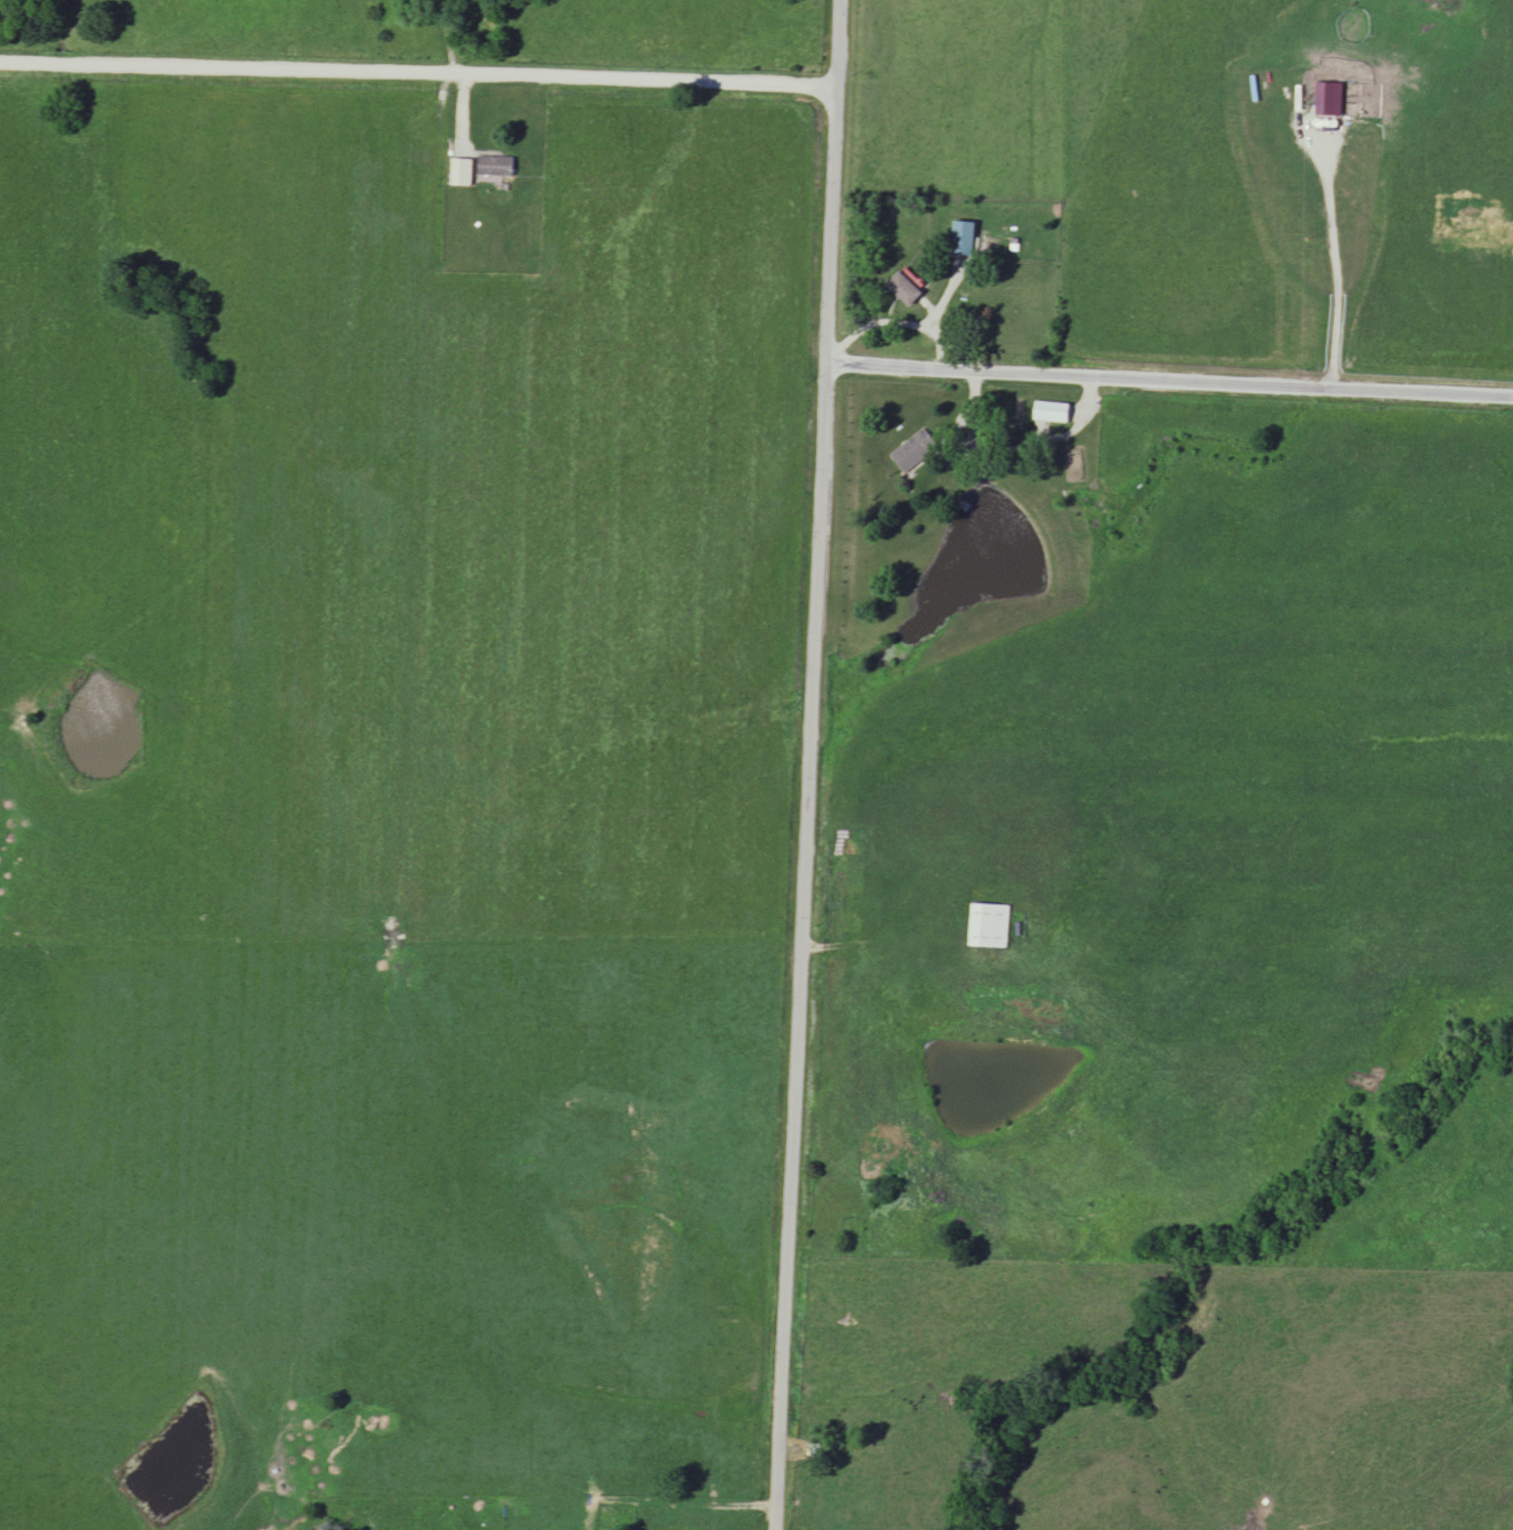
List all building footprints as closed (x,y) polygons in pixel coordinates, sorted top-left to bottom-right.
[(515,158),(479,158),(479,176),(515,176),(515,158)] [(474,186),(474,160),(453,160),(453,186),(474,186)] [(976,224),(954,224),(954,257),(976,257),(976,224)] [(889,286),(911,309),(925,295),(903,273),(889,286)] [(1071,423),(1071,405),(1037,404),(1036,422),(1071,423)] [(939,449),(923,429),(890,456),(906,476),(939,449)] [(1010,949),(1011,907),(973,906),(972,949),(1010,949)] [(825,1444),(809,1444),(809,1460),(825,1460),(825,1444)]
